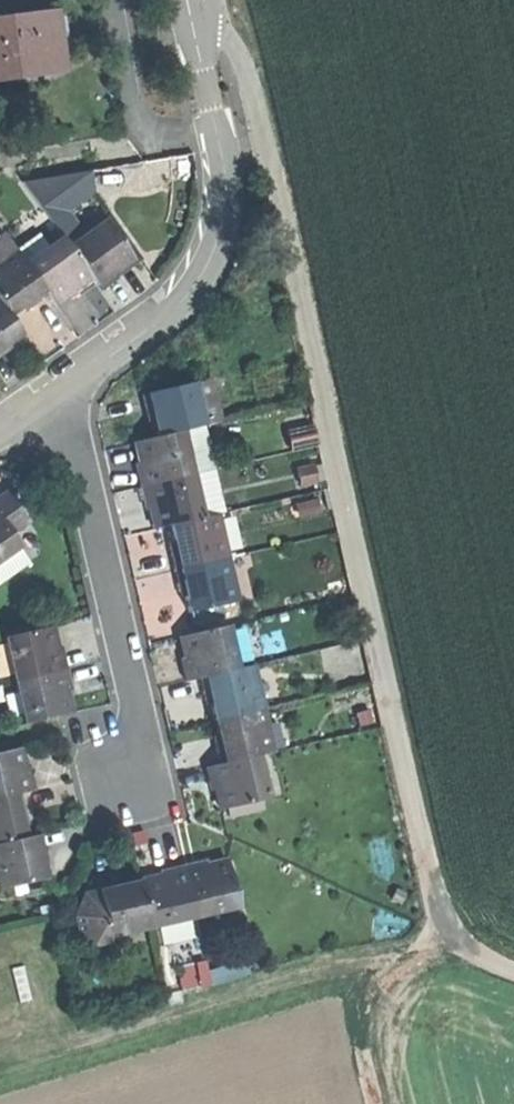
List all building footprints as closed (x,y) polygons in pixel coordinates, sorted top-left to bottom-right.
[(3,77),(29,74),(57,70),(50,15),(20,19),(0,21),(0,78),(3,77)] [(30,83),(29,74),(3,77),(4,84),(30,83)] [(22,182),(61,240),(67,249),(87,235),(69,211),(93,195),(92,171),(22,182)] [(87,235),(67,249),(88,279),(98,293),(117,279),(114,274),(117,272),(132,261),(104,223),(87,235)] [(61,240),(25,266),(47,297),(55,309),(74,295),(71,291),(75,288),(88,279),(67,249),(61,240)] [(7,319),(19,310),(26,306),(28,310),(47,297),(25,266),(16,254),(0,265),(0,309),(7,319)] [(7,353),(3,348),(7,345),(19,336),(7,319),(0,309),(0,358),(7,353)] [(210,380),(194,384),(204,427),(220,424),(210,380)] [(194,384),(140,396),(143,409),(145,419),(152,418),(156,438),(183,432),(204,427),(194,384)] [(300,426),(304,448),(323,444),(319,423),(300,426)] [(214,471),(204,427),(183,432),(193,476),(214,471)] [(136,474),(139,488),(193,476),(183,432),(156,438),(134,443),(139,465),(134,467),(136,474)] [(304,464),(306,485),(323,483),(322,463),(304,464)] [(224,514),(214,471),(193,476),(202,519),(216,516),(224,514)] [(169,527),(202,519),(193,476),(139,488),(144,510),(150,509),(152,519),(154,530),(169,527)] [(17,548),(18,548),(10,537),(28,524),(6,493),(0,497),(0,560),(17,548)] [(226,560),(216,516),(202,519),(169,527),(174,548),(168,549),(170,558),(173,572),(226,560)] [(17,548),(0,560),(0,583),(28,563),(17,548)] [(236,602),(226,560),(173,572),(178,593),(184,592),(185,599),(188,613),(236,602)] [(226,627),(179,638),(183,653),(184,659),(179,660),(184,682),(199,679),(236,670),(226,627)] [(5,639),(14,682),(65,670),(60,648),(55,649),(53,641),(50,628),(5,639)] [(251,667),(236,670),(199,679),(204,702),(210,701),(212,709),(215,722),(261,711),(251,667)] [(14,682),(24,724),(70,714),(67,701),(65,693),(70,692),(65,670),(14,682)] [(271,754),(261,711),(215,722),(219,742),(214,743),(216,753),(219,766),(256,757),(271,754)] [(20,795),(33,792),(28,769),(22,770),(20,763),(17,749),(0,753),(0,799),(20,795)] [(266,799),(256,757),(219,766),(205,769),(210,788),(215,787),(217,797),(220,810),(266,799)] [(24,839),(19,818),(25,817),(22,807),(20,795),(0,799),(0,844),(24,839)] [(0,844),(0,889),(45,879),(41,865),(40,858),(45,857),(40,835),(24,839),(0,844)] [(204,861),(181,867),(193,919),(236,909),(226,863),(212,866),(206,867),(204,861)] [(150,929),(193,919),(181,867),(167,870),(158,872),(160,878),(140,883),(150,929)] [(148,929),(150,929),(140,883),(137,883),(128,885),(118,888),(116,882),(95,887),(96,893),(107,939),(148,929)] [(108,944),(107,939),(96,893),(83,896),(74,918),(78,936),(89,948),(108,944)]
